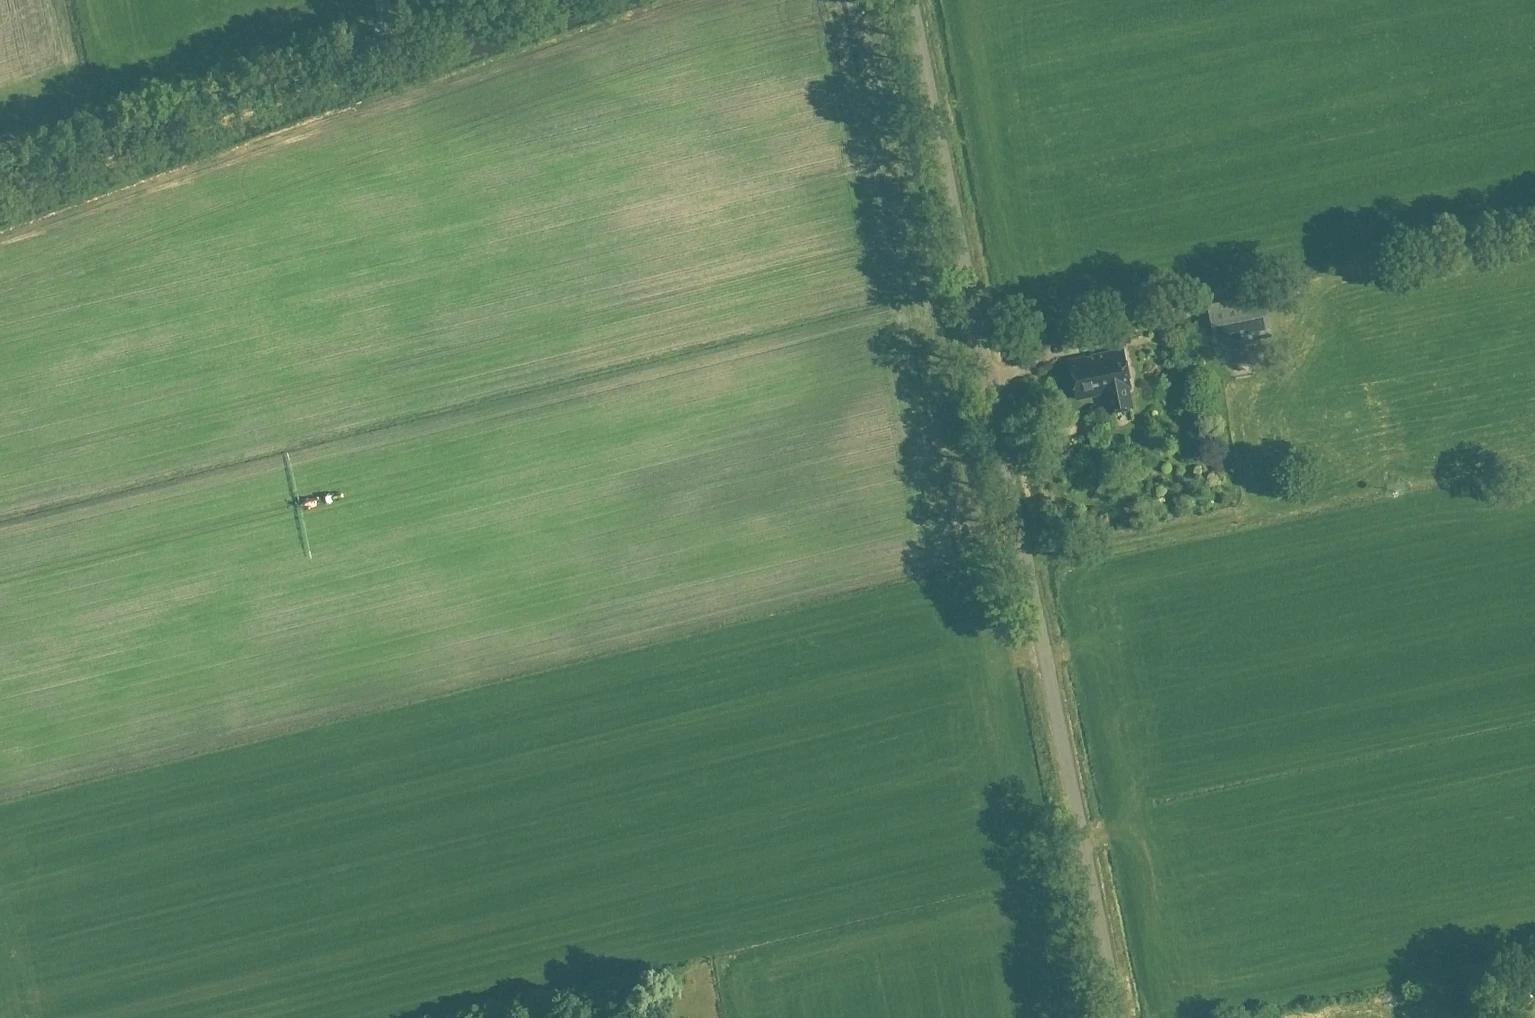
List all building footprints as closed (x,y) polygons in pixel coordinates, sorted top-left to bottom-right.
[(1261,293),(1207,304),(1213,336),(1240,331),(1242,341),(1270,335),(1261,293)] [(1076,399),(1104,393),(1108,413),(1132,408),(1128,388),(1130,388),(1122,348),(1067,360),(1076,399)]
